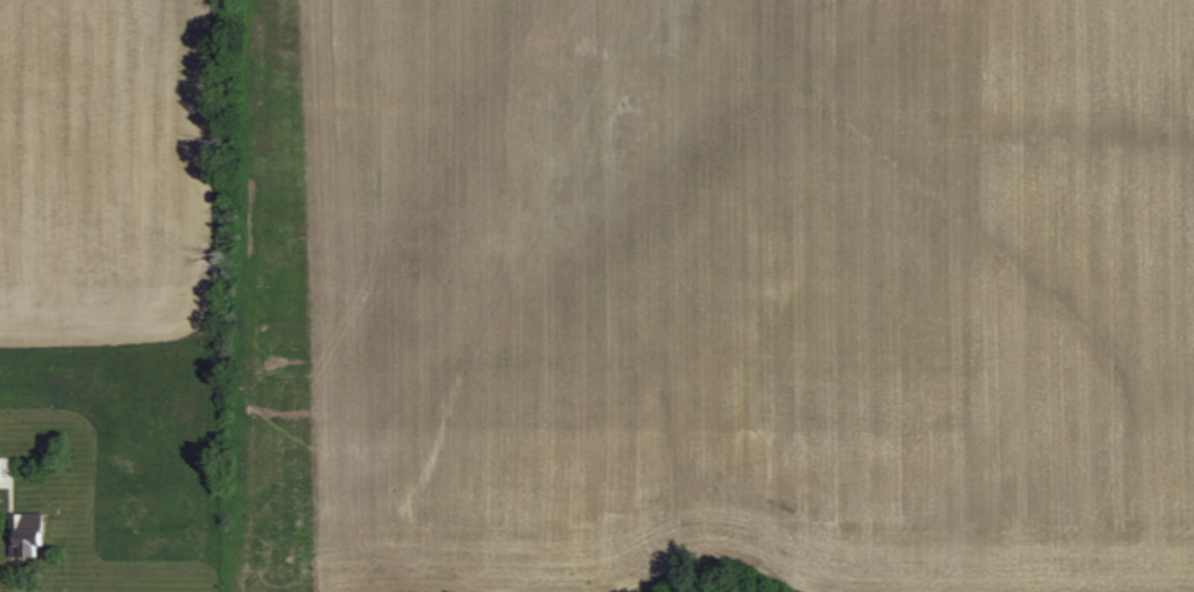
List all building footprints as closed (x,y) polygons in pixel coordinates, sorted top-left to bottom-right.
[(13,557),(37,557),(37,547),(44,547),(44,513),(13,513),(13,557)]
